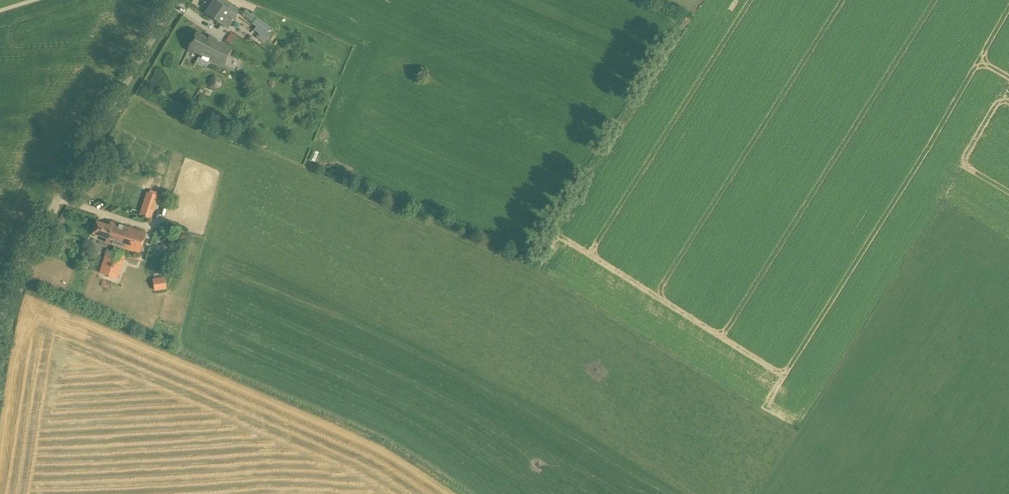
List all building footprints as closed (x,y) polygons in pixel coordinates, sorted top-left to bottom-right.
[(227,28),(235,15),(213,0),(205,13),(227,28)] [(255,16),(245,10),(242,15),(252,22),(255,16)] [(257,35),(263,39),(272,26),(256,16),(252,22),(257,25),(255,29),(259,32),(257,35)] [(211,59),(223,63),(230,50),(219,43),(218,44),(215,43),(216,41),(209,36),(207,39),(197,32),(188,50),(189,51),(189,50),(201,54),(202,51),(213,54),(212,56),(211,59)] [(206,109),(197,105),(194,110),(203,115),(206,109)] [(150,218),(158,195),(146,192),(138,215),(150,218)] [(138,253),(145,233),(109,221),(108,225),(96,221),(92,233),(106,238),(105,242),(138,253)] [(117,278),(125,255),(106,249),(98,272),(117,278)] [(166,289),(165,277),(153,279),(155,291),(166,289)]
